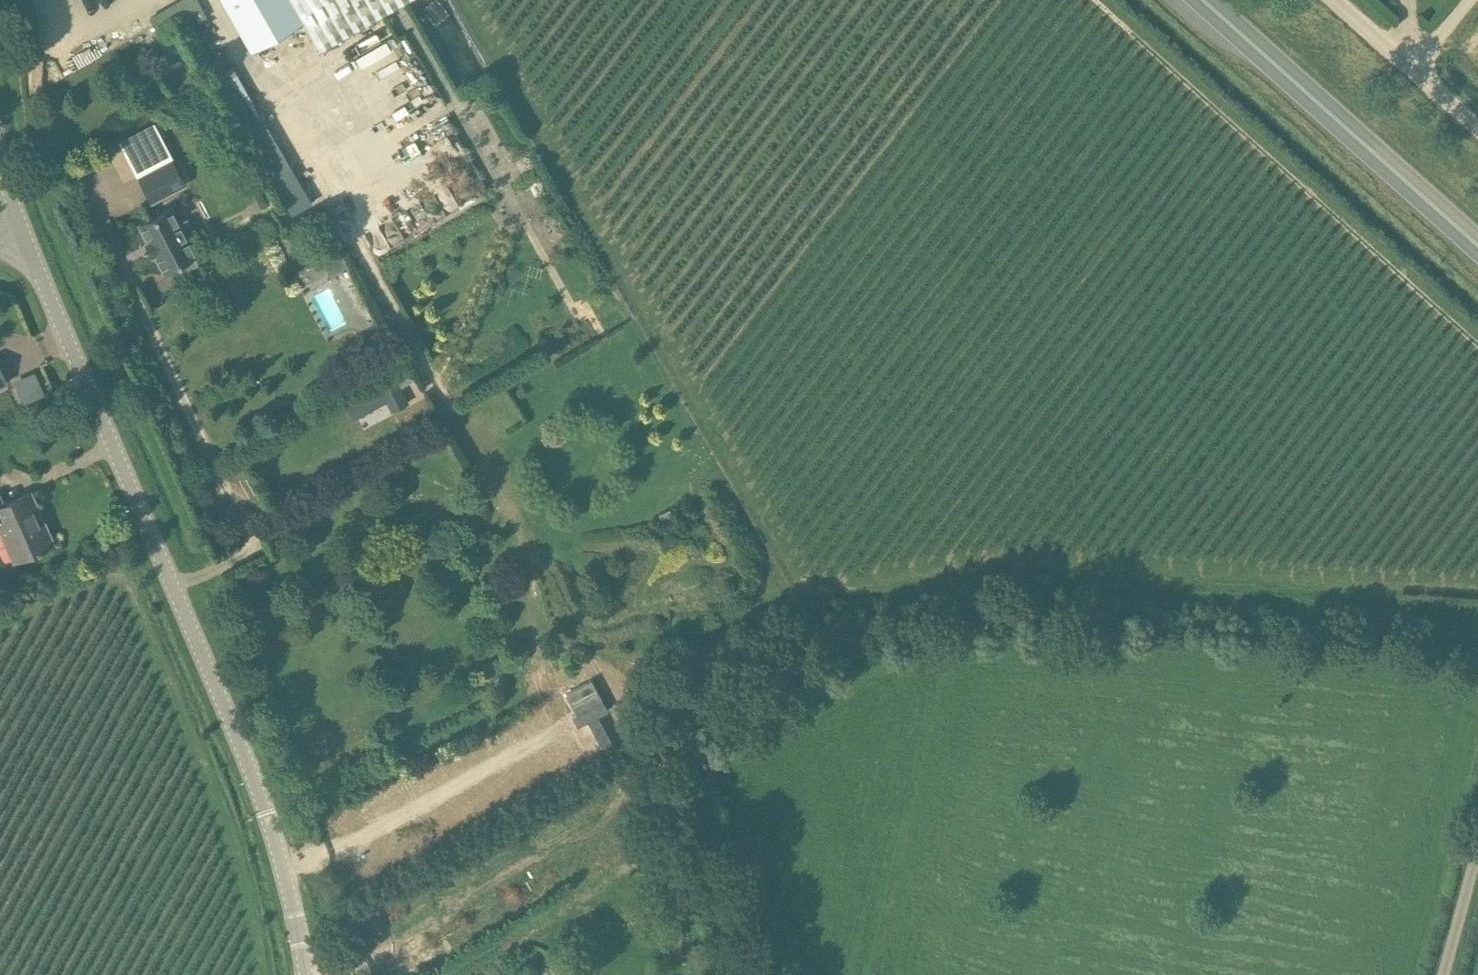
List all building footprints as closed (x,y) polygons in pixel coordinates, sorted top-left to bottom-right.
[(235,64),(298,30),(314,60),(390,10),(408,0),(190,0),(235,64)] [(360,55),(399,40),(393,24),(354,39),(360,55)] [(248,117),(258,113),(239,74),(229,79),(248,117)] [(243,128),(275,177),(296,163),(264,115),(243,128)] [(185,184),(172,159),(139,176),(152,201),(185,184)] [(179,223),(171,207),(139,224),(148,241),(146,242),(153,255),(155,254),(164,271),(178,263),(182,271),(196,263),(193,256),(196,254),(188,238),(195,234),(187,219),(179,223)] [(405,371),(345,404),(354,420),(387,402),(392,411),(405,404),(398,391),(412,383),(405,371)] [(29,493),(3,504),(0,498),(0,520),(17,559),(47,546),(31,512),(36,510),(29,493)] [(591,682),(564,697),(575,717),(571,719),(577,731),(587,725),(602,751),(613,745),(598,719),(608,713),(591,682)]
